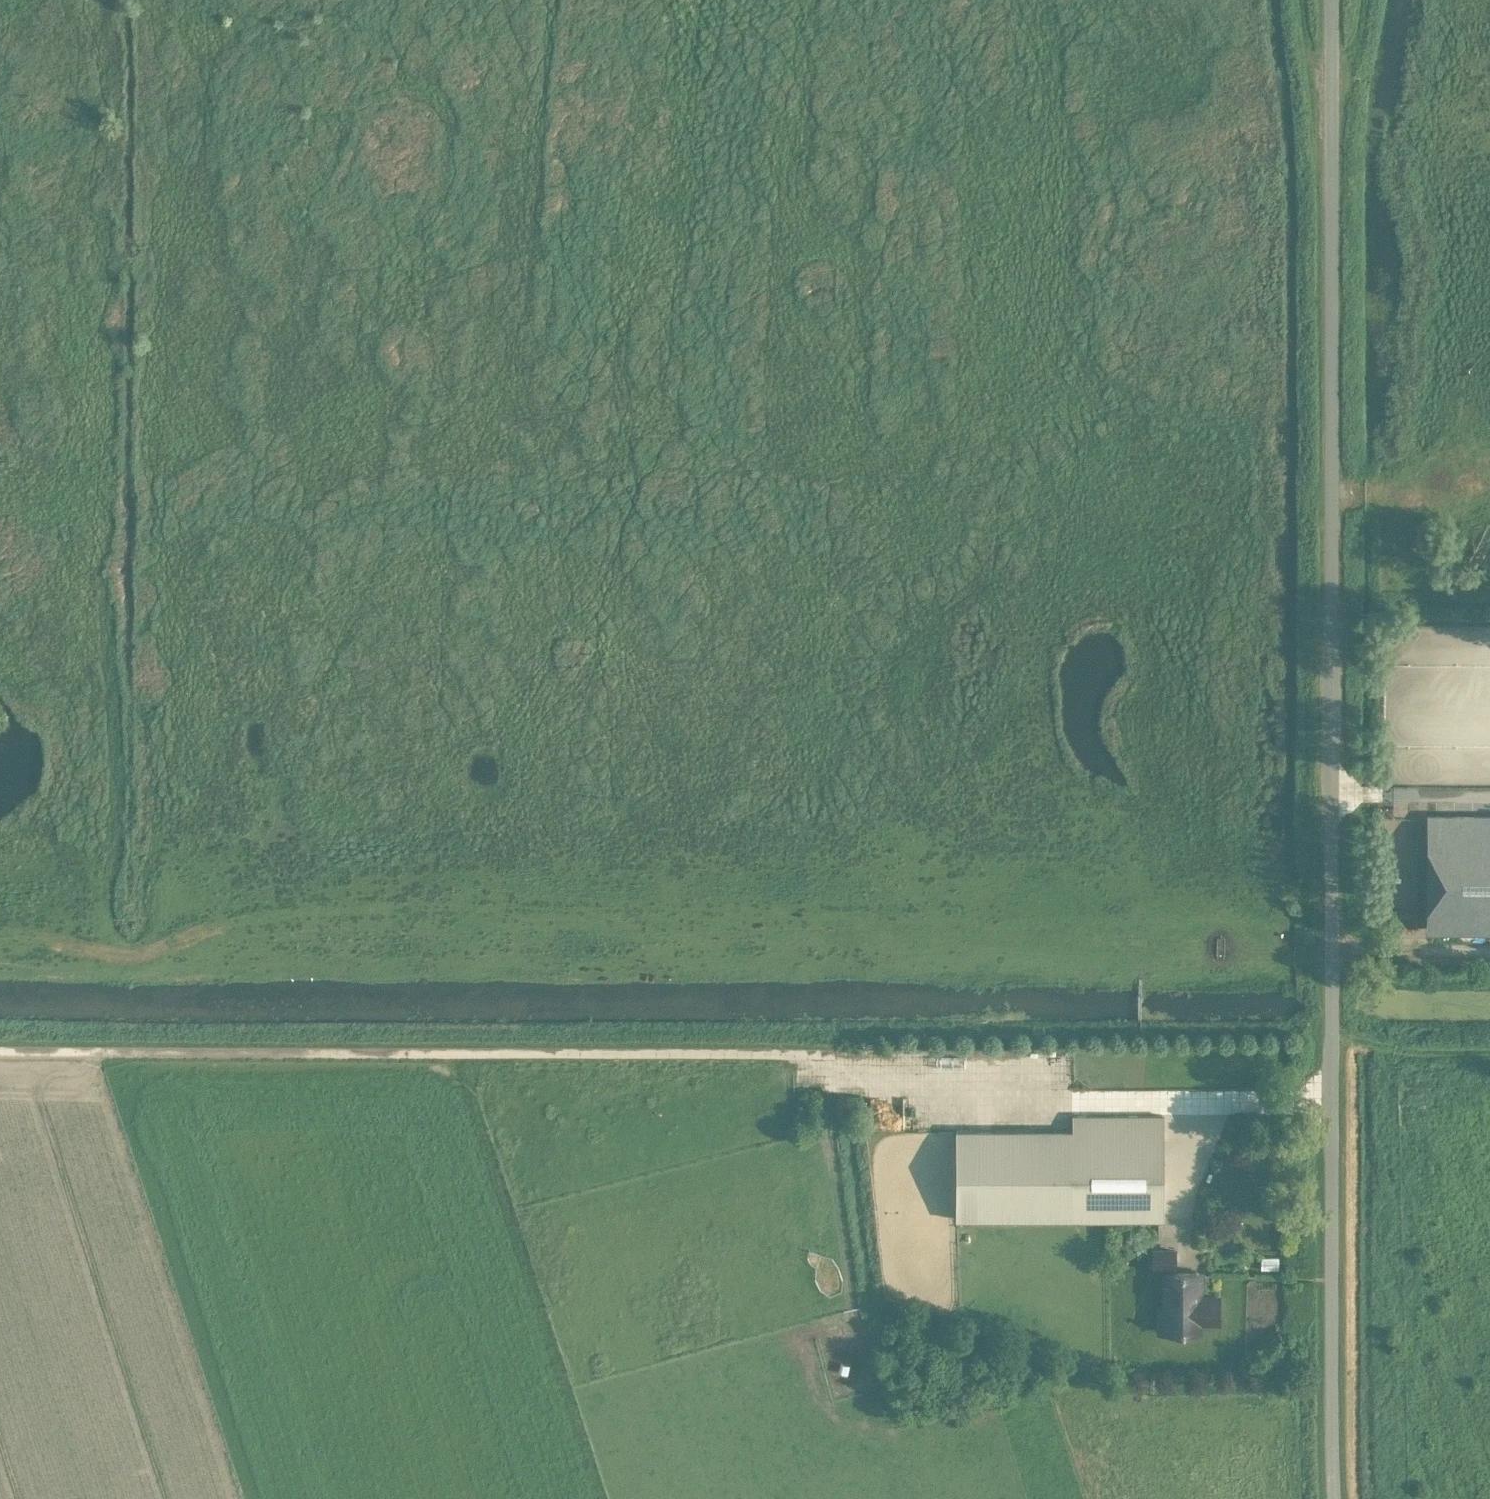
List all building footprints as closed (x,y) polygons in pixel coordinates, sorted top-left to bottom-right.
[(1405,900),(1406,811),(1375,811),(1374,900),(1405,900)] [(1489,926),(1489,817),(1427,817),(1426,925),(1489,926)] [(1406,922),(1404,908),(1387,911),(1389,925),(1406,922)] [(1162,1217),(1162,1114),(1071,1114),(1071,1129),(955,1129),(955,1217),(1162,1217)] [(1217,1320),(1217,1296),(1201,1296),(1201,1288),(1195,1288),(1195,1271),(1173,1271),(1173,1265),(1174,1265),(1174,1249),(1152,1249),(1152,1265),(1164,1265),(1164,1271),(1164,1308),(1169,1308),(1169,1329),(1164,1329),(1164,1331),(1197,1331),(1197,1320),(1217,1320)]
